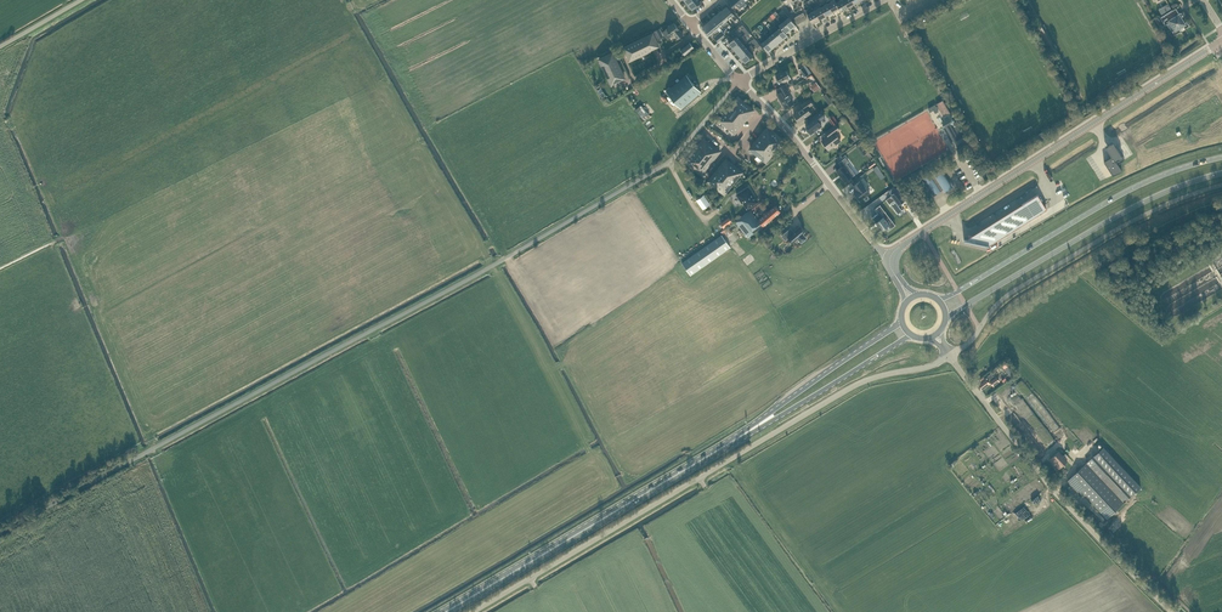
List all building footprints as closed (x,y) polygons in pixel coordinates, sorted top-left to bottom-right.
[(687,4),(692,9),(703,0),(693,0),(687,4)] [(743,6),(738,0),(728,0),(727,1),(733,7),(736,4),(740,9),(743,6)] [(839,8),(834,0),(833,0),(827,3),(832,12),(839,8)] [(839,1),(839,0),(834,0),(839,8),(841,11),(847,8),(843,0),(840,0),(839,1)] [(827,3),(824,5),(823,3),(820,5),(821,7),(826,16),(832,12),(827,3)] [(722,10),(729,19),(731,16),(735,20),(737,18),(727,6),(722,10)] [(819,19),(826,16),(821,7),(814,11),(819,19)] [(814,11),(810,13),(808,8),(805,10),(812,23),(819,19),(814,11)] [(726,20),(729,19),(722,10),(717,14),(727,26),(730,24),(726,20)] [(1185,28),(1189,26),(1186,22),(1185,23),(1181,17),(1183,16),(1181,12),(1175,16),(1171,11),(1160,18),(1165,25),(1169,22),(1173,30),(1172,31),(1174,35),(1181,31),(1179,29),(1183,26),(1185,28)] [(725,28),(727,26),(717,14),(712,18),(719,26),(722,24),(725,28)] [(795,25),(788,17),(786,19),(783,15),(780,17),(791,29),(795,25)] [(780,27),(786,33),(791,29),(780,17),(779,16),(777,17),(781,23),(778,25),(780,27)] [(717,28),(719,26),(712,18),(707,22),(721,39),(725,36),(721,31),(720,32),(717,28)] [(666,29),(662,32),(668,39),(672,36),(674,35),(678,39),(680,37),(684,34),(683,34),(679,29),(674,22),(666,28),(666,29)] [(718,42),(721,39),(707,22),(702,26),(708,32),(709,34),(712,32),(715,36),(714,38),(718,42)] [(783,39),(772,27),(769,23),(767,25),(773,33),(771,35),(778,43),(783,39)] [(1053,48),(1043,24),(1037,27),(1047,50),(1053,48)] [(737,34),(742,28),(738,25),(733,30),(737,34)] [(780,27),(778,29),(774,25),(772,27),(783,39),(787,35),(786,33),(780,27)] [(660,28),(654,30),(658,38),(663,36),(660,28)] [(659,46),(660,46),(653,32),(621,47),(622,49),(623,48),(629,60),(628,61),(629,62),(651,51),(659,47),(659,46)] [(778,43),(771,35),(768,37),(765,33),(763,35),(773,47),(778,43)] [(733,48),(745,38),(743,35),(739,39),(737,36),(728,43),(733,48)] [(768,51),(773,47),(763,35),(760,37),(764,41),(761,43),(768,51)] [(743,43),(747,40),(745,38),(733,48),(737,53),(745,46),(743,43)] [(694,48),(692,45),(690,42),(680,50),(685,55),(694,48)] [(741,57),(753,47),(751,45),(747,48),(745,46),(737,53),(741,57)] [(753,47),(741,57),(745,62),(753,55),(751,53),(755,49),(753,47)] [(613,51),(598,58),(611,86),(613,85),(612,84),(624,79),(625,79),(626,79),(613,51)] [(676,60),(672,54),(667,57),(672,63),(676,60)] [(804,77),(808,75),(802,67),(798,70),(804,77)] [(779,84),(791,79),(787,71),(775,77),(779,84)] [(666,91),(681,109),(701,92),(686,74),(666,91)] [(789,92),(787,88),(785,85),(778,89),(780,92),(777,94),(785,109),(793,104),(787,93),(789,92)] [(826,94),(823,96),(829,104),(832,102),(826,94)] [(734,133),(753,110),(738,97),(719,120),(734,133)] [(794,115),(799,122),(811,113),(807,109),(813,104),(809,99),(801,105),(804,108),(794,115)] [(641,105),(636,109),(642,117),(647,113),(641,105)] [(821,112),(807,121),(810,124),(806,127),(810,134),(822,126),(819,122),(825,117),(821,112)] [(952,143),(963,136),(954,120),(943,126),(952,143)] [(828,136),(822,141),(828,150),(840,141),(835,133),(840,130),(836,125),(825,132),(828,136)] [(766,161),(783,140),(768,127),(750,149),(766,161)] [(701,174),(720,151),(704,138),(685,161),(701,174)] [(1131,152),(1124,142),(1117,146),(1124,157),(1131,152)] [(1111,157),(1104,162),(1112,175),(1122,171),(1117,164),(1124,160),(1115,146),(1109,150),(1113,156),(1111,157)] [(838,162),(841,166),(836,170),(845,182),(855,174),(846,163),(848,161),(845,157),(838,162)] [(724,193),(742,172),(726,159),(709,181),(724,193)] [(881,179),(885,176),(877,165),(873,168),(881,179)] [(929,172),(921,178),(927,188),(929,188),(932,192),(941,186),(943,189),(950,184),(947,180),(948,179),(942,168),(931,175),(929,172)] [(860,181),(853,186),(857,191),(854,193),(859,200),(870,192),(864,185),(863,185),(860,181)] [(758,202),(754,195),(748,187),(737,195),(742,204),(743,203),(747,209),(758,202)] [(894,187),(888,191),(897,204),(898,205),(904,200),(894,187)] [(1037,194),(1022,204),(1031,219),(1046,209),(1037,194)] [(703,209),(710,204),(704,195),(697,200),(703,209)] [(891,196),(886,200),(889,204),(890,203),(898,213),(902,210),(898,205),(897,204),(891,196)] [(1031,219),(1022,204),(965,239),(989,245),(1031,219)] [(748,237),(754,233),(763,226),(780,211),(775,205),(758,220),(750,210),(735,221),(748,237)] [(878,213),(872,218),(881,230),(885,227),(889,224),(886,220),(890,218),(880,205),(875,209),(878,213)] [(723,227),(731,222),(729,218),(721,223),(723,227)] [(724,237),(731,233),(727,227),(721,232),(724,237)] [(790,228),(782,236),(785,240),(788,238),(792,243),(798,238),(801,243),(806,238),(803,234),(805,232),(800,227),(794,232),(790,228)] [(681,263),(690,275),(730,247),(721,235),(681,263)] [(1008,365),(1004,369),(1010,376),(1014,373),(1008,365)] [(981,388),(982,389),(991,382),(993,385),(999,381),(995,375),(993,376),(991,373),(985,378),(981,381),(982,382),(979,385),(979,386),(981,388)] [(1070,478),(1067,481),(1082,497),(1084,494),(1099,510),(1107,519),(1116,510),(1124,503),(1123,503),(1131,496),(1141,487),(1107,451),(1103,447),(1099,451),(1093,456),(1097,460),(1094,464),(1090,467),(1086,463),(1070,478)] [(1058,451),(1050,459),(1059,468),(1067,461),(1058,451)]
